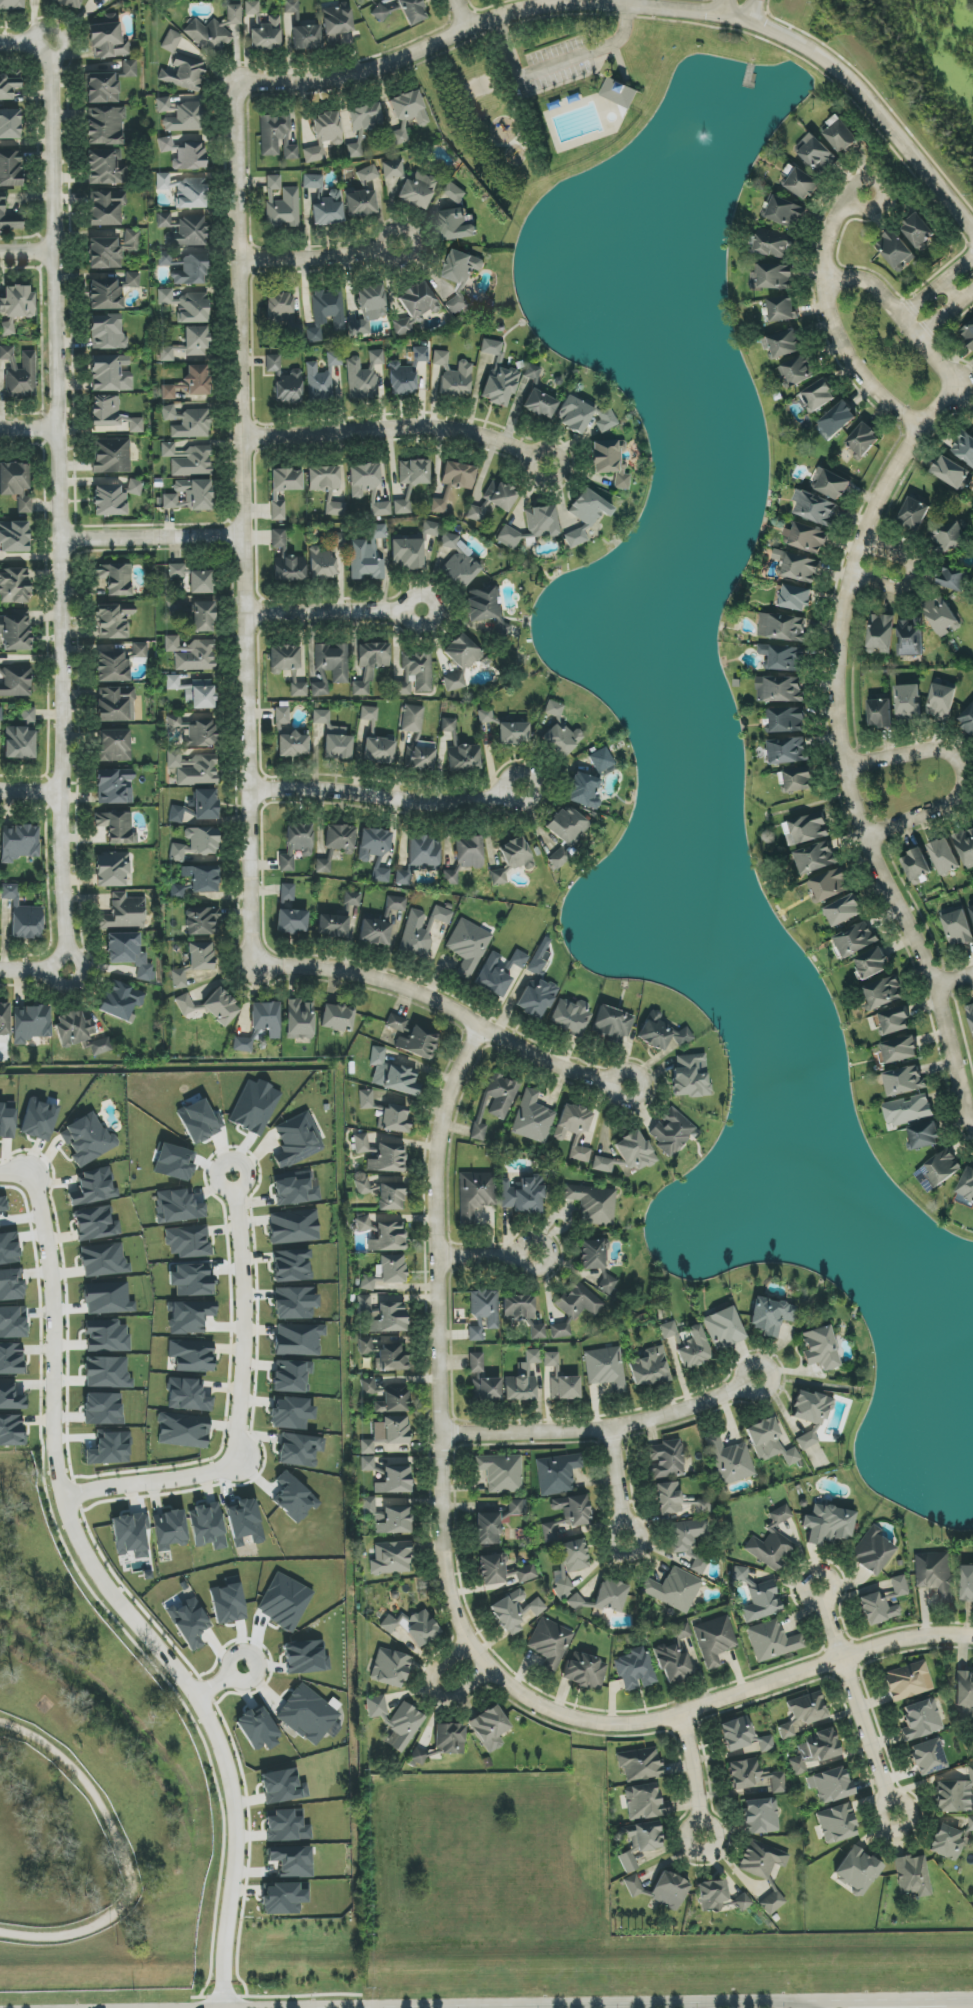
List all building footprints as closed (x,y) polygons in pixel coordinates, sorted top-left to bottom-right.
[(23,10),(23,0),(0,0),(0,9),(23,10)] [(78,10),(81,0),(50,0),(49,1),(78,10)] [(285,13),(299,13),(298,0),(284,0),(285,13)] [(427,18),(419,0),(393,0),(372,9),(377,20),(401,10),(408,26),(427,18)] [(281,50),(280,15),(268,16),(269,23),(260,23),(259,1),(245,1),(245,15),(255,15),(255,28),(250,28),(251,51),(281,50)] [(242,5),(227,5),(227,24),(241,24),(242,5)] [(339,42),(338,34),(353,33),(351,6),(322,8),(325,44),(339,42)] [(214,59),(233,34),(213,18),(206,27),(194,18),(182,33),(214,59)] [(292,50),(320,50),(319,22),(292,23),(292,50)] [(89,25),(91,59),(130,56),(129,43),(121,43),(120,23),(89,25)] [(199,92),(207,63),(176,54),(182,34),(167,30),(162,49),(173,52),(169,64),(178,66),(176,73),(160,69),(157,81),(199,92)] [(136,60),(122,61),(123,77),(137,77),(136,60)] [(12,88),(20,88),(20,78),(4,78),(4,71),(0,71),(0,100),(12,100),(12,88)] [(86,74),(87,104),(119,103),(119,81),(114,81),(114,73),(86,74)] [(631,109),(639,90),(608,77),(600,96),(631,109)] [(430,123),(416,89),(388,100),(396,120),(398,119),(402,128),(390,133),(396,146),(410,140),(403,122),(414,118),(418,128),(430,123)] [(202,131),(201,103),(170,104),(170,97),(156,97),(157,112),(175,112),(176,117),(163,118),(163,131),(202,131)] [(353,132),(383,124),(377,102),(347,110),(353,132)] [(0,109),(0,140),(20,139),(19,108),(0,109)] [(87,144),(123,145),(124,108),(87,108),(87,144)] [(320,135),(321,142),(332,141),(332,146),(342,145),(339,113),(312,115),(314,136),(320,135)] [(261,156),(279,156),(278,141),(283,141),(283,160),(298,159),(298,145),(290,145),(289,116),(260,116),(261,156)] [(841,155),(860,140),(843,118),(824,132),(841,155)] [(797,151),(822,174),(838,157),(814,134),(797,151)] [(204,143),(183,143),(183,146),(173,146),(173,138),(159,138),(159,152),(172,152),(172,170),(204,170),(204,143)] [(348,159),(362,158),(360,143),(347,144),(348,159)] [(322,160),(319,146),(303,149),(305,163),(322,160)] [(21,150),(0,151),(0,187),(21,186),(21,150)] [(87,151),(88,185),(124,184),(124,171),(116,171),(116,161),(121,161),(121,150),(87,151)] [(403,177),(402,160),(382,162),(384,178),(403,177)] [(380,177),(374,164),(356,173),(362,185),(380,177)] [(809,201),(821,182),(797,168),(786,187),(809,201)] [(396,199),(426,211),(438,181),(415,171),(411,182),(405,179),(396,199)] [(157,190),(176,190),(176,208),(206,208),(205,179),(170,180),(170,173),(156,173),(157,190)] [(323,175),(303,174),(303,188),(323,189),(323,175)] [(298,188),(282,188),(282,201),(272,201),(272,190),(281,190),(281,175),(266,175),(267,228),(281,228),(281,226),(299,226),(298,188)] [(467,194),(452,181),(443,192),(458,205),(467,194)] [(312,225),(342,223),(341,189),(329,190),(329,198),(320,199),(320,205),(311,205),(312,225)] [(120,206),(126,206),(126,191),(88,192),(89,226),(120,226),(120,206)] [(347,216),(376,215),(375,191),(345,192),(347,216)] [(22,230),(22,216),(4,216),(4,194),(0,194),(0,230),(22,230)] [(767,218),(798,230),(807,207),(775,195),(767,218)] [(439,211),(441,240),(476,238),(474,215),(466,215),(465,209),(439,211)] [(937,235),(919,212),(901,227),(918,249),(937,235)] [(206,246),(206,216),(172,216),(172,213),(158,213),(158,228),(177,228),(177,233),(165,233),(165,246),(206,246)] [(796,236),(760,228),(755,251),(791,259),(796,236)] [(875,243),(899,270),(916,255),(893,228),(875,243)] [(140,231),(125,229),(123,245),(122,245),(121,250),(137,253),(140,231)] [(89,269),(120,268),(119,238),(88,238),(89,269)] [(206,248),(192,248),(192,253),(158,254),(158,266),(181,266),(181,271),(172,271),(172,285),(206,285),(206,248)] [(486,261),(454,248),(443,277),(467,286),(474,269),(481,272),(486,261)] [(794,265),(760,265),(759,273),(751,272),(751,288),(793,289),(794,265)] [(140,273),(125,273),(125,287),(140,288),(140,273)] [(116,280),(89,280),(90,310),(123,310),(122,287),(116,287),(116,280)] [(393,320),(395,336),(413,334),(412,323),(424,322),(422,313),(435,312),(432,283),(402,286),(405,319),(393,320)] [(349,337),(370,335),(369,320),(386,319),(383,285),(358,288),(361,320),(347,321),(349,337)] [(33,318),(33,286),(5,286),(5,298),(0,298),(0,317),(33,318)] [(208,323),(208,294),(173,295),(173,289),(158,289),(158,305),(172,305),(172,314),(178,314),(178,323),(208,323)] [(345,331),(341,289),(311,292),(314,328),(306,328),(307,343),(323,342),(321,325),(332,325),(333,332),(345,331)] [(293,325),(292,293),(266,293),(267,326),(284,326),(284,339),(302,339),(302,325),(293,325)] [(470,304),(461,293),(445,304),(454,316),(470,304)] [(770,321),(796,320),(795,297),(769,298),(770,321)] [(90,315),(90,349),(128,349),(128,335),(120,335),(121,315),(90,315)] [(0,322),(0,335),(0,337),(15,335),(13,320),(0,322)] [(972,350),(972,321),(959,331),(972,350)] [(185,347),(159,346),(159,361),(173,362),(173,350),(185,351),(185,356),(207,356),(208,327),(185,327),(185,347)] [(763,337),(766,351),(773,350),(774,357),(800,353),(796,331),(763,337)] [(502,342),(483,339),(480,352),(500,356),(502,342)] [(22,369),(14,369),(14,346),(0,346),(0,360),(5,360),(5,397),(36,397),(35,351),(22,352),(22,369)] [(412,347),(413,366),(399,366),(399,362),(389,362),(389,394),(416,394),(416,362),(428,362),(428,347),(412,347)] [(347,358),(348,398),(377,397),(377,365),(384,365),(384,350),(368,350),(369,370),(361,370),(360,358),(347,358)] [(470,395),(471,362),(458,361),(458,371),(448,371),(449,352),(434,351),(433,365),(442,366),(440,394),(470,395)] [(341,352),(326,353),(327,366),(342,366),(341,352)] [(92,392),(132,391),(132,372),(121,372),(121,366),(129,366),(129,355),(91,356),(92,392)] [(281,355),(266,355),(266,372),(279,372),(279,382),(275,382),(276,403),(302,402),(301,372),(281,372),(281,355)] [(790,386),(813,379),(806,356),(783,364),(790,386)] [(317,362),(307,362),(308,401),(332,401),(331,373),(317,373),(317,362)] [(481,399),(508,408),(519,373),(492,364),(481,399)] [(209,395),(208,365),(186,366),(186,395),(209,395)] [(809,413),(838,399),(827,379),(799,393),(809,413)] [(161,400),(176,400),(176,385),(161,385),(161,400)] [(540,417),(541,415),(550,419),(558,401),(531,389),(522,409),(540,417)] [(619,425),(610,407),(599,412),(595,405),(578,397),(577,394),(568,390),(555,419),(558,424),(582,435),(594,409),(598,419),(596,424),(600,434),(619,425)] [(92,427),(120,427),(120,421),(129,420),(129,433),(144,433),(143,417),(119,418),(119,396),(91,396),(92,427)] [(859,415),(844,399),(819,422),(834,439),(859,415)] [(163,421),(183,418),(182,412),(176,413),(175,405),(161,407),(163,421)] [(182,409),(183,425),(170,426),(170,438),(209,437),(209,409),(182,409)] [(863,458),(882,437),(865,422),(846,442),(863,458)] [(972,467),(972,433),(966,428),(950,451),(972,467)] [(130,472),(129,439),(93,440),(94,473),(130,472)] [(592,441),(592,473),(614,473),(614,489),(629,489),(629,474),(625,474),(625,462),(620,462),(620,452),(625,452),(625,442),(592,441)] [(171,476),(210,476),(210,446),(186,446),(186,452),(175,453),(174,442),(161,442),(161,457),(171,457),(171,476)] [(932,476),(963,489),(971,469),(940,456),(932,476)] [(429,485),(429,460),(399,460),(399,484),(429,485)] [(445,514),(450,486),(471,490),(476,467),(445,461),(440,484),(444,484),(441,500),(433,498),(430,511),(445,514)] [(18,495),(18,514),(32,513),(31,494),(29,494),(28,463),(0,464),(0,496),(18,495)] [(350,499),(363,499),(363,488),(380,488),(379,464),(350,465),(350,499)] [(339,467),(308,468),(308,491),(340,490),(339,467)] [(811,488),(841,502),(851,481),(821,467),(811,488)] [(272,491),(302,490),(301,471),(292,471),(292,469),(271,469),(272,491)] [(174,481),(174,494),(162,494),(163,508),(190,508),(190,511),(212,511),(211,479),(174,481)] [(508,512),(518,492),(491,479),(482,499),(508,512)] [(94,516),(127,515),(126,495),(142,494),(141,480),(124,481),(124,485),(93,486),(94,516)] [(582,536),(585,537),(601,513),(608,518),(615,508),(584,488),(571,506),(574,508),(570,514),(583,523),(577,533),(570,529),(564,539),(575,546),(582,536)] [(839,504),(800,488),(794,501),(799,503),(795,513),(829,527),(839,504)] [(897,520),(918,532),(932,509),(912,497),(897,520)] [(466,519),(484,523),(488,501),(481,499),(480,507),(469,505),(466,519)] [(285,520),(285,500),(271,501),(271,521),(285,520)] [(411,514),(410,500),(394,500),(394,514),(411,514)] [(346,503),(326,502),(325,515),(345,516),(346,503)] [(391,516),(390,502),(371,503),(372,517),(391,516)] [(525,510),(528,533),(521,534),(522,540),(525,539),(526,547),(537,545),(536,538),(559,535),(554,505),(525,510)] [(0,544),(1,553),(29,552),(28,521),(0,522),(0,544)] [(424,568),(423,536),(439,536),(439,522),(421,522),(421,535),(391,536),(391,568),(424,568)] [(787,528),(785,535),(792,538),(790,545),(822,555),(830,532),(797,522),(794,530),(787,528)] [(935,551),(967,547),(963,523),(932,527),(935,551)] [(386,524),(370,525),(371,539),(386,538),(386,524)] [(496,541),(515,550),(522,533),(504,525),(496,541)] [(272,549),(285,549),(286,530),(272,529),(272,549)] [(455,550),(458,536),(444,532),(440,547),(455,550)] [(336,579),(336,554),(344,554),(344,534),(329,534),(329,551),(309,551),(309,579),(336,579)] [(350,540),(350,578),(370,578),(370,580),(385,580),(384,560),(374,560),(374,540),(350,540)] [(462,590),(484,566),(459,543),(451,551),(454,554),(440,570),(462,590)] [(817,584),(821,560),(786,553),(782,577),(817,584)] [(305,580),(305,557),(274,557),(274,581),(305,580)] [(970,572),(945,563),(937,584),(962,593),(970,572)] [(131,564),(94,565),(94,580),(107,580),(107,597),(132,596),(131,564)] [(169,578),(185,578),(185,564),(168,565),(169,578)] [(29,603),(28,569),(0,570),(0,603),(29,603)] [(212,593),(212,571),(189,571),(190,593),(212,593)] [(811,611),(814,589),(779,584),(776,607),(811,611)] [(470,623),(492,619),(494,637),(509,635),(508,624),(503,625),(498,588),(465,593),(470,623)] [(940,638),(972,620),(958,595),(944,602),(940,596),(922,606),(940,638)] [(214,632),(213,602),(192,602),(193,632),(214,632)] [(128,639),(127,615),(135,615),(135,605),(97,605),(98,639),(128,639)] [(808,619),(762,611),(758,635),(804,643),(808,619)] [(892,652),(894,615),(870,614),(868,653),(875,654),(875,651),(892,652)] [(30,616),(0,617),(0,635),(3,635),(3,651),(30,650),(30,616)] [(923,656),(922,620),(898,620),(899,657),(923,656)] [(443,653),(467,673),(484,652),(460,632),(443,653)] [(215,671),(215,640),(190,640),(190,647),(178,647),(178,636),(165,636),(164,652),(175,652),(175,670),(215,671)] [(133,658),(147,658),(147,643),(133,644),(133,658)] [(389,667),(389,643),(357,643),(357,667),(363,667),(363,681),(352,682),(352,696),(374,696),(374,667),(389,667)] [(348,644),(314,644),(315,671),(321,671),(321,682),(311,682),(311,697),(327,697),(326,671),(333,671),(333,684),(349,683),(348,644)] [(270,670),(300,669),(299,645),(270,646),(270,670)] [(770,670),(804,671),(804,647),(771,646),(770,670)] [(97,682),(129,682),(129,660),(122,660),(122,652),(96,652),(97,682)] [(432,693),(432,653),(401,653),(401,671),(406,671),(406,682),(395,682),(395,696),(413,695),(413,693),(432,693)] [(31,665),(0,665),(0,670),(1,670),(1,684),(0,684),(0,696),(30,697),(31,665)] [(443,677),(447,692),(467,687),(462,671),(443,677)] [(167,690),(185,689),(185,703),(192,702),(192,709),(215,708),(214,679),(191,680),(191,685),(180,685),(180,675),(166,676),(167,690)] [(772,677),(772,675),(758,675),(757,701),(803,702),(803,677),(772,677)] [(958,685),(934,679),(927,712),(950,718),(958,685)] [(307,697),(307,683),(290,683),(290,697),(307,697)] [(921,720),(921,685),(896,685),(897,721),(921,720)] [(98,722),(135,722),(135,688),(98,688),(98,722)] [(562,760),(585,736),(577,728),(572,733),(556,718),(564,710),(553,700),(542,711),(555,724),(540,739),(562,760)] [(870,727),(893,726),(892,700),(869,700),(870,727)] [(400,731),(420,734),(424,707),(404,704),(400,731)] [(957,721),(972,736),(972,704),(957,721)] [(360,719),(376,721),(378,708),(361,706),(360,719)] [(289,707),(276,707),(275,727),(289,727),(289,707)] [(35,724),(35,708),(21,708),(21,724),(35,724)] [(772,733),(805,732),(804,708),(771,709),(772,733)] [(330,710),(313,710),(313,724),(325,724),(324,758),(351,759),(352,736),(346,736),(346,727),(329,727),(330,710)] [(478,711),(479,724),(493,723),(492,710),(478,711)] [(455,732),(456,719),(442,718),(441,731),(455,732)] [(499,745),(529,745),(528,723),(498,724),(499,745)] [(35,727),(5,727),(4,758),(34,759),(35,727)] [(130,730),(98,730),(98,762),(130,761),(130,730)] [(433,771),(435,743),(419,742),(419,733),(414,733),(413,745),(409,744),(408,770),(433,771)] [(278,734),(278,757),(308,756),(308,734),(278,734)] [(394,738),(364,736),(363,762),(393,763),(394,738)] [(808,760),(804,736),(769,742),(770,750),(765,751),(768,766),(808,760)] [(446,746),(447,771),(479,769),(478,745),(446,746)] [(588,755),(597,774),(614,765),(605,747),(588,755)] [(177,786),(217,785),(216,756),(181,757),(181,751),(166,751),(166,768),(176,768),(177,786)] [(816,788),(811,766),(779,773),(782,785),(786,785),(788,794),(816,788)] [(133,804),(132,788),(124,788),(124,780),(135,780),(134,770),(96,770),(97,805),(133,804)] [(565,799),(597,812),(603,797),(595,794),(600,780),(576,771),(565,799)] [(217,789),(194,790),(195,820),(218,819),(217,789)] [(545,828),(563,842),(548,862),(557,869),(591,825),(564,804),(545,828)] [(168,821),(182,824),(185,808),(171,805),(168,821)] [(830,835),(823,812),(783,824),(790,847),(830,835)] [(131,813),(94,814),(95,828),(107,827),(108,844),(138,843),(137,833),(132,833),(131,813)] [(312,856),(312,824),(286,825),(286,854),(279,854),(279,872),(294,871),(293,851),(301,851),(301,857),(312,856)] [(38,826),(2,826),(1,864),(16,864),(16,857),(38,857),(38,826)] [(331,873),(332,849),(354,849),(355,826),(325,826),(325,859),(316,859),(316,873),(331,873)] [(972,868),(972,827),(953,835),(968,870),(972,868)] [(170,861),(184,861),(184,854),(217,854),(218,828),(185,828),(184,839),(190,839),(190,845),(170,845),(170,861)] [(407,869),(439,870),(440,838),(408,837),(407,869)] [(455,838),(455,867),(482,867),(482,837),(455,838)] [(526,870),(535,866),(523,837),(500,846),(510,871),(524,866),(526,870)] [(961,867),(948,837),(928,845),(941,876),(961,867)] [(802,875),(838,864),(830,841),(795,852),(802,875)] [(934,875),(922,848),(901,858),(913,884),(934,875)] [(97,887),(125,886),(125,874),(129,874),(129,853),(96,854),(97,887)] [(192,893),(218,892),(218,866),(181,867),(181,877),(191,877),(192,893)] [(851,889),(842,867),(807,882),(816,904),(851,889)] [(443,884),(458,884),(459,869),(443,868),(443,884)] [(492,885),(506,884),(505,869),(490,871),(492,885)] [(407,885),(408,875),(398,874),(397,884),(407,885)] [(13,899),(12,938),(41,939),(42,907),(18,907),(19,885),(1,884),(1,899),(13,899)] [(294,884),(280,884),(279,905),(294,905),(294,884)] [(170,900),(185,900),(185,886),(171,885),(170,900)] [(99,929),(144,929),(144,898),(126,898),(126,892),(112,892),(111,916),(99,916),(99,929)] [(361,893),(346,892),(345,906),(360,907),(361,893)] [(864,916),(857,895),(825,905),(832,926),(864,916)] [(405,912),(406,898),(387,896),(386,910),(405,912)] [(453,911),(431,905),(429,913),(410,908),(398,952),(426,959),(436,921),(449,925),(453,911)] [(186,936),(214,935),(214,922),(220,922),(220,908),(185,908),(186,936)] [(965,909),(942,917),(953,950),(972,943),(972,932),(965,909)] [(277,933),(307,934),(307,911),(277,910),(277,933)] [(317,936),(347,937),(348,916),(318,915),(317,936)] [(358,941),(387,946),(391,923),(362,917),(358,941)] [(492,933),(460,918),(445,949),(463,958),(455,974),(469,981),(492,933)] [(877,945),(869,922),(834,935),(843,958),(877,945)] [(108,963),(136,963),(136,981),(153,981),(152,965),(147,965),(147,953),(140,953),(139,933),(107,933),(108,963)] [(552,940),(540,936),(528,972),(541,976),(552,940)] [(212,970),(212,943),(188,943),(189,970),(212,970)] [(882,961),(887,958),(881,947),(854,959),(864,981),(887,970),(882,961)] [(529,956),(516,949),(509,962),(522,969),(529,956)] [(474,985),(502,998),(512,978),(506,975),(512,962),(490,951),(474,985)] [(187,988),(185,969),(171,970),(173,989),(187,988)] [(515,1008),(540,1021),(558,988),(533,974),(515,1008)] [(864,988),(874,1010),(905,997),(895,975),(864,988)] [(133,1025),(138,1011),(139,1011),(146,994),(111,980),(99,1011),(133,1025)] [(224,1027),(242,1008),(218,987),(201,1006),(224,1027)] [(195,1011),(188,993),(174,998),(181,1016),(195,1011)] [(548,1021),(579,1037),(594,1007),(577,999),(574,1005),(559,998),(548,1021)] [(314,1003),(301,1003),(302,1000),(287,999),(287,1039),(313,1039),(314,1003)] [(279,1002),(251,1003),(251,1037),(233,1038),(233,1052),(252,1052),(252,1040),(266,1040),(266,1039),(280,1039),(279,1002)] [(9,1003),(0,1003),(0,1036),(10,1036),(9,1003)] [(320,1027),(351,1032),(355,1008),(324,1003),(320,1027)] [(635,1017),(600,1004),(590,1033),(621,1045),(624,1037),(628,1038),(635,1017)] [(14,1006),(14,1040),(50,1040),(51,1006),(14,1006)] [(885,1034),(911,1031),(908,1007),(881,1011),(885,1034)] [(54,1016),(61,1046),(96,1037),(92,1019),(84,1021),(81,1010),(54,1016)] [(635,1037),(662,1053),(670,1039),(681,1046),(685,1040),(690,1043),(695,1035),(683,1027),(680,1031),(650,1013),(635,1037)] [(386,1027),(403,1032),(407,1019),(389,1014),(386,1027)] [(395,1047),(428,1061),(438,1035),(414,1024),(407,1040),(399,1037),(395,1047)] [(921,1056),(915,1035),(882,1044),(884,1052),(880,1053),(883,1066),(921,1056)] [(86,1042),(87,1049),(91,1048),(92,1055),(112,1051),(109,1038),(86,1042)] [(385,1048),(372,1046),(369,1065),(383,1067),(385,1048)] [(707,1054),(676,1055),(677,1069),(672,1069),(674,1098),(709,1096),(707,1054)] [(417,1097),(420,1085),(414,1084),(417,1071),(388,1064),(383,1088),(417,1097)] [(925,1090),(921,1066),(884,1072),(888,1096),(925,1090)] [(509,1120),(517,1080),(487,1074),(473,1139),(484,1141),(487,1125),(481,1124),(483,1114),(509,1120)] [(510,1133),(545,1144),(556,1111),(536,1105),(540,1092),(525,1087),(510,1133)] [(373,1109),(373,1090),(359,1090),(359,1109),(373,1109)] [(888,1127),(933,1116),(928,1094),(883,1104),(888,1127)] [(48,1142),(59,1107),(29,1098),(19,1134),(48,1142)] [(225,1129),(217,1112),(212,1115),(204,1098),(176,1111),(192,1145),(225,1129)] [(14,1139),(15,1102),(0,1102),(0,1139),(14,1139)] [(380,1129),(406,1133),(410,1108),(384,1104),(380,1129)] [(565,1158),(588,1164),(591,1150),(577,1146),(580,1134),(587,1135),(593,1111),(563,1104),(554,1138),(569,1143),(565,1158)] [(646,1135),(672,1157),(696,1129),(671,1107),(646,1135)] [(63,1127),(76,1153),(71,1156),(77,1168),(120,1146),(114,1134),(106,1137),(93,1112),(63,1127)] [(325,1151),(309,1112),(273,1126),(284,1152),(274,1156),(279,1169),(325,1151)] [(914,1151),(943,1143),(937,1121),(909,1128),(914,1151)] [(595,1156),(592,1170),(612,1173),(613,1167),(620,1163),(625,1173),(628,1174),(657,1160),(648,1143),(643,1142),(637,1130),(613,1142),(621,1159),(620,1161),(595,1156)] [(355,1154),(369,1153),(368,1134),(354,1134),(355,1154)] [(366,1171),(404,1172),(404,1144),(377,1144),(376,1160),(367,1160),(366,1171)] [(930,1194),(964,1167),(948,1147),(914,1174),(930,1194)] [(972,1201),(972,1167),(968,1165),(956,1194),(972,1201)] [(71,1207),(116,1198),(110,1166),(78,1173),(81,1191),(68,1193),(71,1207)] [(459,1173),(459,1221),(474,1221),(474,1206),(494,1206),(494,1173),(459,1173)] [(320,1202),(319,1186),(311,1187),(310,1174),(271,1177),(273,1205),(320,1202)] [(368,1177),(354,1181),(358,1196),(372,1193),(368,1177)] [(542,1213),(542,1180),(520,1180),(520,1189),(509,1189),(509,1179),(501,1179),(501,1213),(542,1213)] [(403,1183),(378,1183),(378,1210),(402,1210),(403,1183)] [(614,1225),(616,1188),(565,1186),(564,1200),(581,1201),(580,1223),(614,1225)] [(206,1220),(205,1200),(192,1201),(191,1189),(156,1191),(157,1222),(206,1220)] [(75,1241),(121,1236),(119,1221),(111,1222),(110,1207),(71,1211),(75,1241)] [(269,1213),(271,1244),(319,1242),(317,1211),(269,1213)] [(405,1251),(404,1222),(370,1223),(369,1217),(356,1217),(356,1235),(366,1234),(367,1252),(405,1251)] [(210,1256),(208,1227),(164,1229),(165,1246),(170,1246),(171,1258),(210,1256)] [(580,1241),(581,1270),(600,1270),(601,1292),(615,1292),(614,1277),(607,1277),(606,1240),(580,1241)] [(83,1278),(127,1273),(124,1243),(80,1247),(83,1278)] [(311,1281),(310,1250),(272,1251),(273,1282),(311,1281)] [(381,1283),(405,1283),(404,1255),(380,1255),(381,1283)] [(215,1296),(214,1277),(210,1277),(210,1264),(175,1266),(175,1273),(168,1273),(169,1287),(175,1287),(176,1297),(215,1296)] [(23,1300),(22,1269),(0,1270),(0,1301),(23,1300)] [(360,1289),(373,1291),(376,1277),(362,1275),(360,1289)] [(552,1339),(571,1337),(569,1320),(577,1319),(584,1310),(594,1318),(605,1303),(573,1279),(554,1305),(570,1317),(565,1323),(550,1325),(552,1339)] [(136,1313),(135,1302),(128,1302),(128,1283),(85,1284),(86,1314),(136,1313)] [(274,1288),(314,1287),(314,1295),(318,1295),(318,1307),(313,1307),(313,1318),(276,1319),(276,1316),(275,1316),(276,1310),(273,1310),(273,1300),(275,1300),(274,1288)] [(469,1342),(484,1341),(484,1329),(498,1329),(497,1290),(472,1291),(473,1326),(468,1326),(469,1342)] [(357,1314),(371,1314),(371,1295),(357,1295),(357,1314)] [(534,1296),(503,1295),(502,1318),(526,1319),(526,1320),(534,1320),(534,1296)] [(781,1321),(792,1323),(796,1305),(753,1297),(747,1330),(778,1336),(781,1321)] [(215,1303),(171,1302),(170,1334),(204,1334),(204,1317),(215,1317),(215,1303)] [(369,1332),(406,1331),(405,1303),(378,1303),(378,1320),(369,1321),(369,1332)] [(702,1318),(716,1352),(746,1339),(732,1306),(702,1318)] [(26,1307),(0,1307),(0,1339),(26,1338),(26,1307)] [(86,1321),(85,1352),(128,1352),(129,1326),(118,1325),(118,1321),(86,1321)] [(678,1335),(674,1321),(660,1326),(663,1339),(678,1335)] [(682,1342),(684,1347),(676,1350),(683,1370),(712,1359),(699,1323),(687,1328),(692,1339),(682,1342)] [(278,1325),(325,1325),(325,1336),(319,1335),(318,1344),(320,1346),(320,1355),(275,1355),(275,1336),(278,1336),(278,1325)] [(545,1339),(545,1325),(530,1325),(531,1340),(545,1339)] [(806,1366),(820,1363),(822,1372),(841,1367),(830,1326),(802,1333),(806,1350),(803,1351),(806,1366)] [(373,1354),(371,1336),(358,1338),(359,1355),(373,1354)] [(214,1342),(169,1341),(168,1362),(176,1362),(175,1372),(213,1373),(214,1342)] [(0,1344),(0,1374),(24,1374),(23,1343),(0,1344)] [(405,1344),(376,1345),(376,1371),(406,1371),(405,1344)] [(628,1361),(635,1388),(671,1379),(662,1345),(643,1350),(645,1357),(628,1361)] [(612,1394),(625,1393),(622,1348),(585,1351),(587,1385),(611,1383),(612,1394)] [(504,1378),(504,1401),(536,1400),(535,1377),(528,1377),(528,1364),(540,1363),(540,1350),(525,1350),(526,1363),(517,1363),(518,1377),(504,1378)] [(559,1366),(558,1352),(544,1353),(544,1366),(559,1366)] [(484,1374),(483,1353),(469,1353),(469,1374),(484,1374)] [(129,1357),(86,1358),(86,1389),(130,1388),(129,1357)] [(274,1392),(307,1393),(307,1374),(312,1374),(313,1362),(275,1361),(274,1392)] [(550,1400),(579,1399),(579,1377),(550,1377),(550,1400)] [(212,1411),(212,1398),(202,1397),(202,1379),(169,1378),(168,1410),(212,1411)] [(375,1413),(407,1411),(406,1385),(375,1387),(375,1378),(361,1378),(362,1396),(374,1395),(375,1413)] [(501,1400),(500,1378),(473,1379),(473,1401),(501,1400)] [(0,1379),(0,1409),(25,1410),(25,1396),(15,1395),(15,1380),(0,1379)] [(835,1400),(799,1389),(790,1417),(823,1427),(829,1409),(832,1410),(835,1400)] [(122,1394),(84,1393),(84,1425),(121,1425),(122,1394)] [(282,1397),(308,1399),(308,1400),(311,1400),(310,1407),(315,1407),(313,1420),(306,1420),(305,1430),(271,1427),(272,1424),(270,1424),(271,1417),(269,1417),(270,1409),(274,1409),(275,1400),(282,1400),(282,1397)] [(209,1417),(159,1414),(158,1445),(207,1448),(209,1417)] [(0,1415),(0,1446),(26,1446),(26,1433),(21,1433),(22,1416),(0,1415)] [(407,1416),(382,1417),(382,1423),(373,1423),(374,1441),(384,1440),(384,1445),(408,1444),(407,1416)] [(745,1428),(759,1463),(782,1453),(787,1467),(801,1461),(795,1447),(784,1452),(778,1438),(781,1437),(773,1417),(745,1428)] [(796,1438),(801,1451),(820,1443),(814,1428),(810,1430),(810,1432),(796,1438)] [(85,1465),(130,1463),(129,1431),(96,1432),(97,1451),(85,1451),(85,1465)] [(746,1442),(723,1448),(718,1432),(705,1436),(719,1486),(756,1476),(746,1442)] [(276,1464),(314,1469),(317,1452),(323,1453),(325,1439),(280,1433),(276,1464)] [(373,1440),(360,1440),(360,1455),(373,1454),(373,1440)] [(651,1480),(685,1476),(682,1441),(648,1444),(651,1480)] [(487,1493),(522,1493),(521,1455),(474,1456),(474,1471),(487,1471),(487,1493)] [(536,1459),(539,1496),(574,1492),(572,1470),(581,1469),(579,1455),(536,1459)] [(361,1471),(375,1470),(374,1457),(360,1457),(361,1471)] [(383,1467),(383,1483),(374,1483),(374,1493),(410,1493),(410,1466),(383,1467)] [(319,1502),(284,1470),(274,1481),(281,1488),(271,1500),(297,1525),(319,1502)] [(659,1515),(682,1512),(682,1506),(696,1504),(697,1514),(710,1512),(709,1497),(681,1500),(679,1482),(656,1484),(659,1515)] [(590,1523),(587,1495),(550,1499),(551,1510),(563,1509),(564,1522),(542,1524),(543,1543),(557,1541),(556,1527),(590,1523)] [(410,1507),(383,1507),(383,1512),(376,1512),(375,1497),(362,1497),(362,1516),(373,1516),(374,1534),(410,1533),(410,1507)] [(226,1506),(233,1540),(261,1534),(254,1500),(226,1506)] [(218,1501),(195,1505),(196,1510),(190,1511),(193,1525),(191,1525),(195,1547),(212,1544),(213,1551),(227,1549),(218,1501)] [(768,1513),(774,1526),(793,1517),(787,1504),(768,1513)] [(188,1544),(183,1511),(152,1515),(158,1553),(170,1551),(169,1547),(188,1544)] [(116,1556),(133,1553),(134,1560),(148,1558),(145,1531),(150,1530),(147,1513),(111,1518),(116,1556)] [(477,1545),(500,1545),(499,1513),(476,1513),(477,1545)] [(669,1524),(672,1554),(680,1553),(694,1558),(690,1570),(703,1575),(709,1559),(696,1554),(695,1540),(704,1539),(703,1531),(707,1520),(669,1524)] [(896,1549),(878,1536),(882,1531),(874,1526),(850,1558),(875,1577),(896,1549)] [(794,1542),(770,1529),(763,1542),(751,1536),(742,1552),(779,1571),(794,1542)] [(556,1545),(561,1570),(553,1572),(558,1600),(573,1597),(568,1573),(590,1568),(583,1539),(556,1545)] [(374,1561),(369,1561),(370,1574),(411,1573),(410,1542),(374,1543),(374,1561)] [(915,1554),(916,1589),(939,1588),(940,1604),(959,1604),(958,1595),(954,1595),(952,1553),(915,1554)] [(478,1557),(481,1585),(517,1581),(517,1582),(538,1579),(536,1565),(507,1568),(506,1554),(478,1557)] [(639,1593),(688,1614),(703,1580),(672,1566),(663,1585),(646,1578),(639,1593)] [(745,1624),(783,1612),(774,1582),(767,1582),(765,1582),(748,1581),(748,1567),(734,1566),(733,1582),(743,1582),(750,1605),(740,1608),(745,1624)] [(962,1602),(972,1602),(972,1566),(962,1566),(962,1602)] [(890,1578),(895,1598),(909,1594),(904,1575),(890,1578)] [(629,1586),(602,1578),(594,1603),(571,1596),(569,1603),(603,1614),(604,1608),(620,1613),(629,1586)] [(246,1620),(240,1583),(209,1588),(216,1625),(246,1620)] [(490,1605),(506,1638),(522,1630),(518,1621),(533,1614),(534,1617),(546,1611),(539,1597),(528,1602),(521,1589),(490,1605)] [(858,1599),(866,1626),(901,1616),(899,1605),(888,1608),(885,1601),(895,1598),(893,1590),(858,1599)] [(211,1627),(194,1595),(166,1610),(172,1620),(190,1653),(203,1646),(197,1635),(211,1627)] [(381,1622),(386,1633),(404,1625),(414,1648),(440,1637),(427,1608),(405,1618),(403,1613),(392,1618),(391,1617),(381,1622)] [(693,1626),(706,1671),(721,1667),(718,1654),(738,1648),(729,1616),(693,1626)] [(574,1632),(541,1617),(526,1648),(547,1658),(542,1670),(554,1676),(574,1632)] [(746,1629),(757,1663),(805,1648),(800,1634),(784,1639),(778,1618),(746,1629)] [(369,1681),(403,1689),(410,1656),(377,1648),(369,1681)] [(658,1684),(649,1649),(615,1658),(623,1692),(641,1688),(658,1684)] [(568,1661),(563,1681),(590,1688),(590,1687),(601,1689),(608,1662),(579,1655),(577,1663),(568,1661)] [(892,1703),(934,1689),(924,1660),(882,1674),(892,1703)] [(956,1671),(956,1706),(962,1706),(962,1719),(972,1719),(972,1672),(956,1671)] [(274,1716),(314,1747),(340,1715),(300,1684),(274,1716)] [(828,1716),(820,1691),(786,1702),(792,1721),(777,1726),(782,1741),(796,1736),(793,1728),(828,1716)] [(365,1698),(369,1719),(382,1717),(383,1724),(393,1730),(385,1743),(402,1754),(426,1716),(402,1701),(389,1723),(384,1695),(365,1698)] [(908,1727),(901,1729),(905,1742),(944,1730),(933,1697),(902,1707),(908,1727)] [(511,1729),(497,1705),(468,1721),(487,1755),(503,1746),(498,1736),(511,1729)] [(719,1724),(728,1758),(774,1747),(771,1735),(754,1739),(748,1716),(719,1724)] [(435,1724),(434,1753),(463,1754),(465,1725),(435,1724)] [(793,1777),(807,1773),(804,1765),(839,1756),(833,1730),(795,1739),(800,1756),(789,1759),(793,1777)] [(947,1767),(937,1738),(908,1748),(918,1778),(947,1767)] [(409,1760),(421,1766),(428,1753),(416,1747),(409,1760)] [(626,1782),(661,1778),(658,1748),(616,1753),(618,1768),(624,1767),(626,1782)] [(728,1762),(731,1789),(771,1784),(772,1794),(787,1792),(785,1771),(760,1774),(758,1759),(728,1762)] [(936,1782),(936,1813),(972,1812),(972,1808),(972,1784),(972,1764),(970,1764),(970,1781),(936,1782)] [(810,1790),(816,1788),(821,1805),(853,1796),(844,1766),(806,1777),(810,1790)] [(308,1798),(306,1783),(298,1784),(296,1768),(260,1774),(265,1805),(308,1798)] [(624,1788),(628,1821),(669,1815),(667,1802),(659,1803),(656,1783),(624,1788)] [(777,1799),(743,1800),(744,1834),(778,1833),(777,1799)] [(825,1845),(857,1837),(849,1804),(816,1812),(825,1845)] [(273,1810),(273,1816),(264,1817),(265,1842),(311,1840),(310,1825),(303,1825),(302,1809),(273,1810)] [(957,1862),(967,1834),(938,1823),(928,1851),(957,1862)] [(790,1855),(749,1839),(738,1869),(767,1881),(774,1864),(784,1868),(790,1855)] [(863,1897),(884,1866),(853,1845),(832,1875),(863,1897)] [(311,1878),(311,1847),(267,1848),(267,1862),(277,1862),(277,1878),(311,1878)] [(625,1874),(638,1869),(631,1851),(619,1855),(625,1874)] [(933,1896),(924,1854),(894,1860),(901,1895),(917,1892),(918,1899),(933,1896)] [(690,1882),(660,1871),(649,1900),(679,1911),(690,1882)] [(632,1898),(645,1892),(636,1873),(623,1880),(632,1898)] [(698,1883),(701,1913),(722,1911),(721,1902),(728,1901),(726,1880),(698,1883)] [(299,1914),(299,1903),(308,1903),(307,1884),(265,1884),(265,1896),(262,1896),(262,1915),(299,1914)] [(778,1889),(759,1904),(769,1916),(788,1902),(778,1889)] [(753,1904),(745,1894),(734,1903),(741,1913),(753,1904)]
